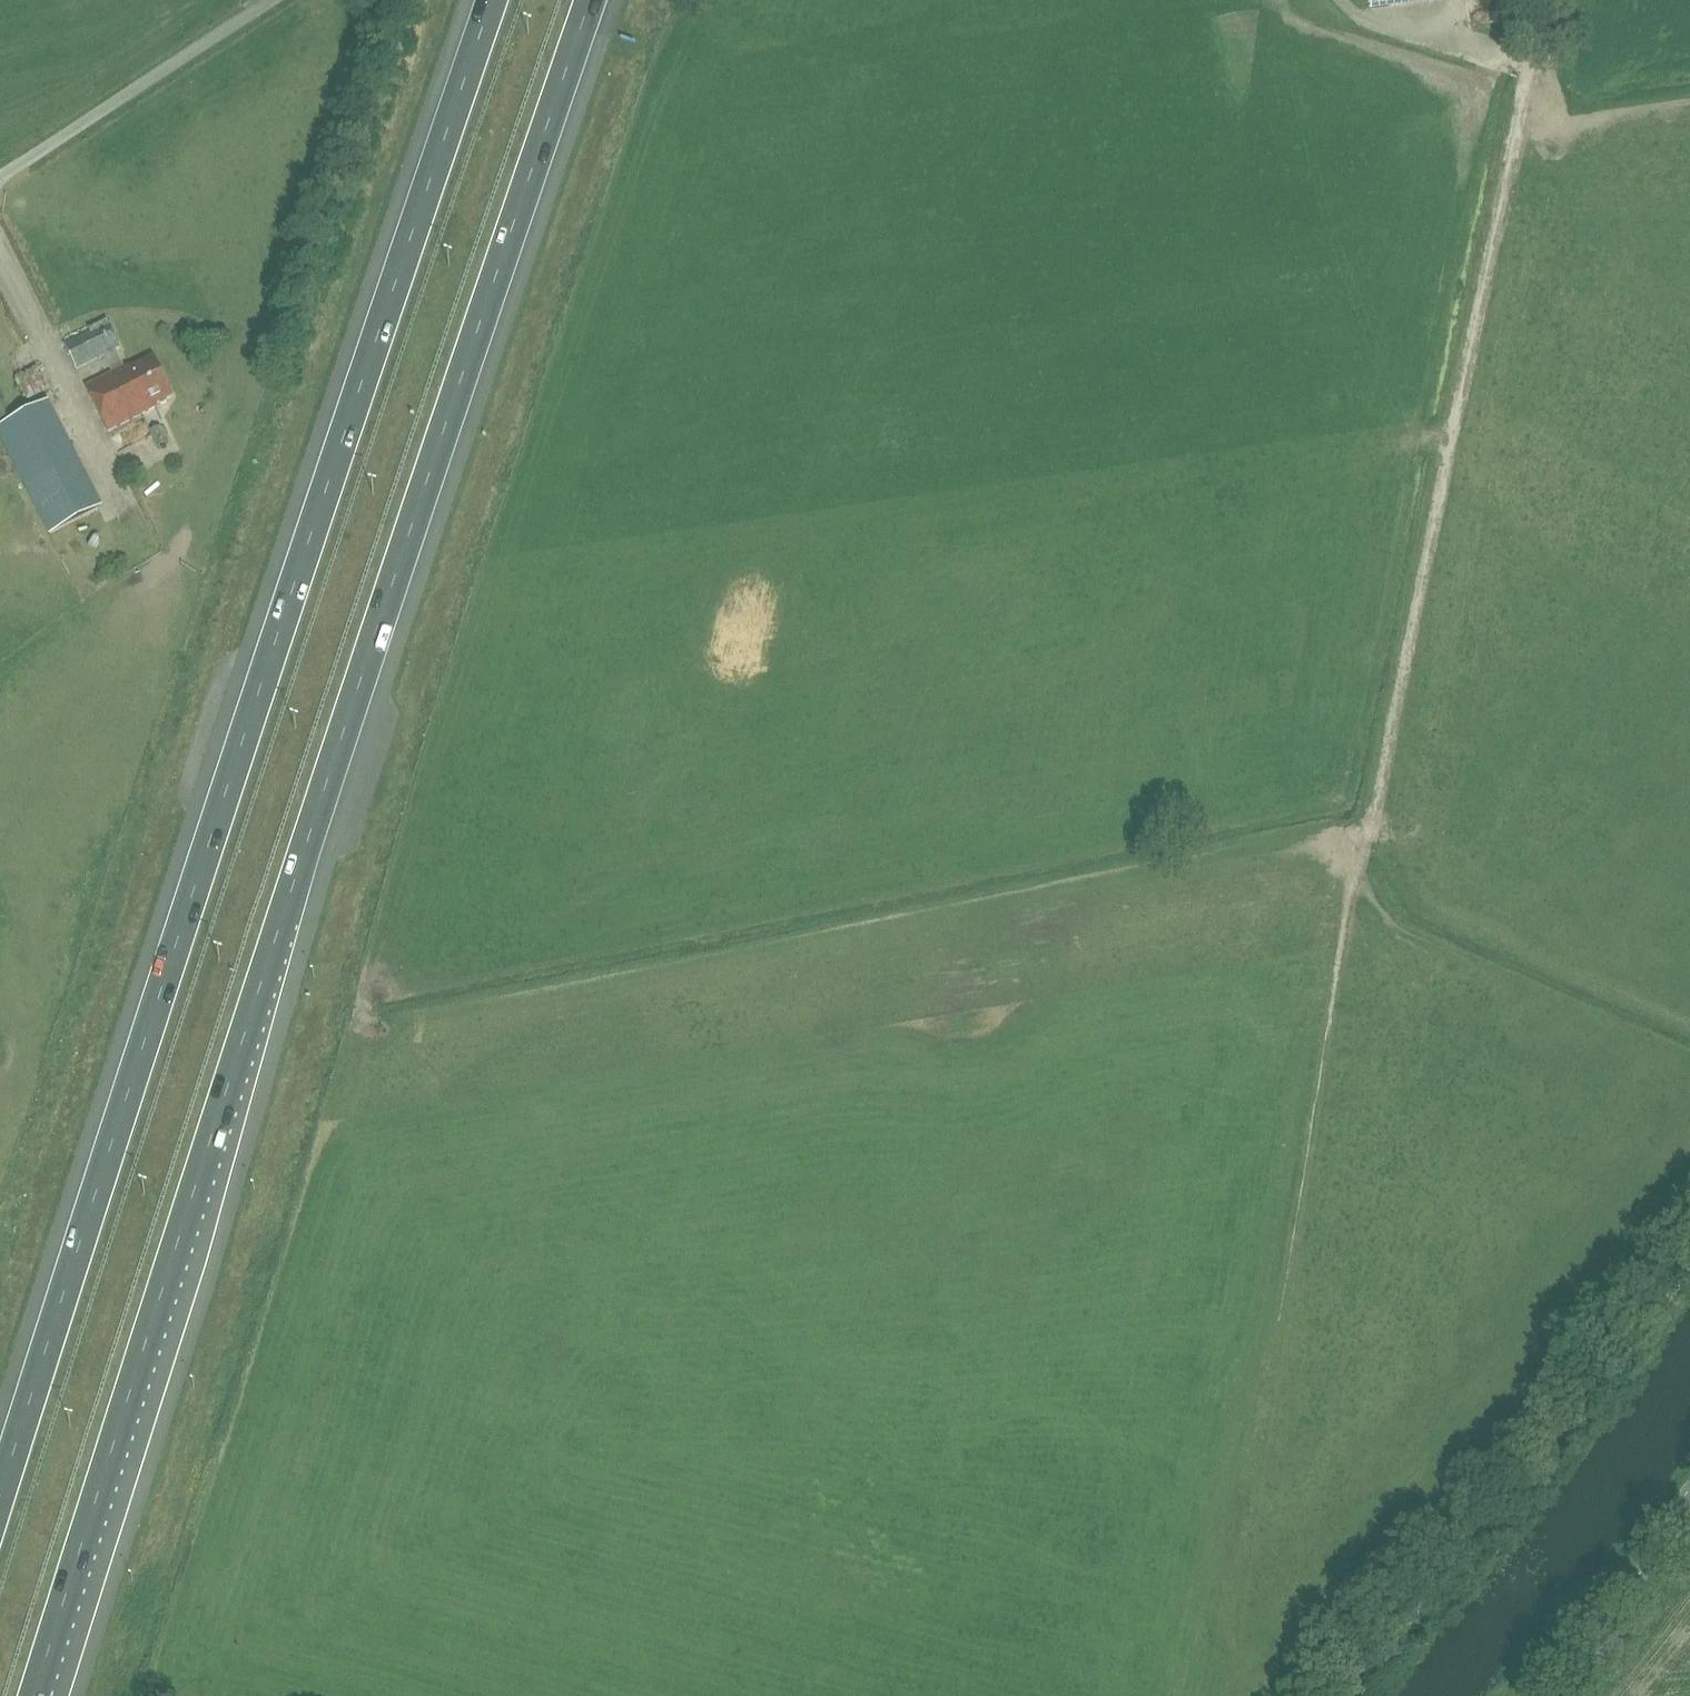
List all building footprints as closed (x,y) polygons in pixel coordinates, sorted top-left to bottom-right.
[(172,395),(153,355),(127,367),(118,348),(120,347),(106,320),(89,330),(89,331),(64,344),(77,369),(102,355),(112,374),(86,387),(106,430),(155,407),(154,404),(172,395)] [(37,366),(14,378),(25,399),(48,387),(37,366)] [(48,401),(0,424),(0,436),(49,534),(103,508),(48,401)] [(161,426),(149,431),(156,446),(168,441),(161,426)]
